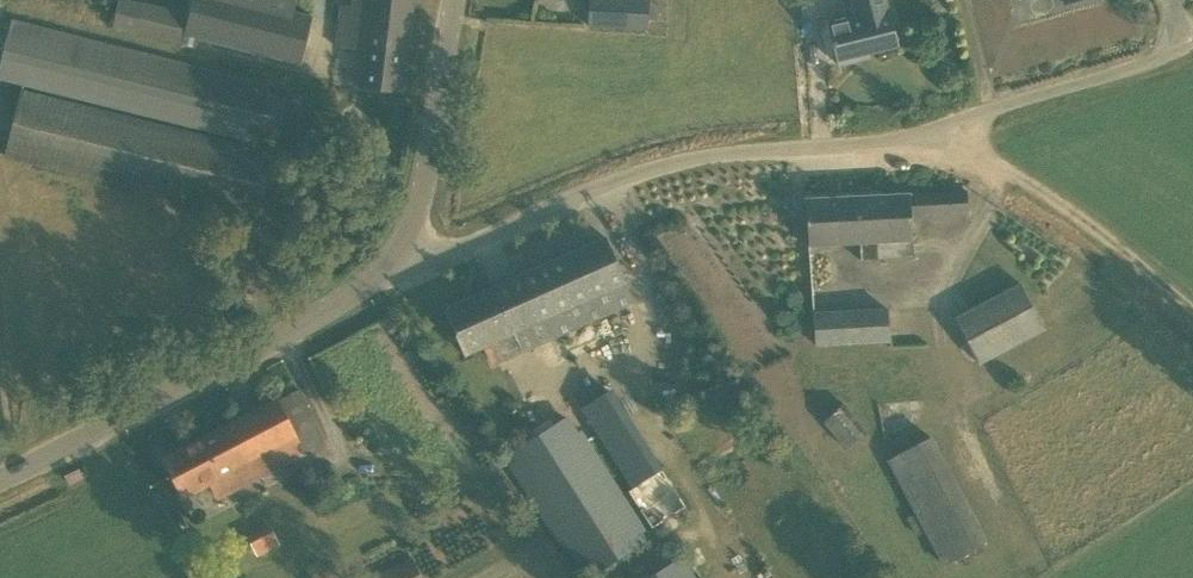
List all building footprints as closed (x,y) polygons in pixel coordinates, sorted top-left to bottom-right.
[(141,3),(131,0),(119,0),(113,25),(135,31),(195,46),(197,38),(300,64),(313,16),(293,11),(296,0),(192,0),(189,14),(141,3)] [(352,5),(340,3),(335,46),(363,49),(359,87),(403,92),(414,0),(353,0),(352,5)] [(588,25),(648,28),(649,0),(589,0),(588,25)] [(838,64),(858,59),(857,55),(898,44),(890,9),(888,10),(885,0),(853,0),(858,18),(829,25),(832,42),(838,64)] [(269,85),(12,21),(0,68),(0,78),(244,139),(242,145),(22,90),(6,155),(256,217),(273,147),(263,145),(266,134),(277,137),(286,99),(267,94),(269,85)] [(967,191),(806,199),(809,245),(860,242),(861,261),(914,258),(911,217),(968,215),(967,191)] [(606,237),(444,308),(464,354),(514,332),(522,351),(634,301),(606,237)] [(978,363),(1044,329),(1021,284),(955,319),(978,363)] [(889,341),(887,308),(813,312),(815,345),(889,341)] [(324,441),(299,388),(165,459),(183,495),(210,481),(218,497),(324,441)] [(821,422),(846,451),(866,433),(841,404),(821,422)] [(579,437),(567,416),(510,452),(516,461),(508,466),(580,577),(587,577),(590,576),(644,542),(651,537),(589,440),(579,437)] [(926,434),(883,455),(938,564),(980,543),(926,434)] [(631,490),(626,492),(650,529),(684,507),(661,470),(631,490)] [(257,556),(281,545),(270,523),(246,535),(257,556)] [(699,566),(691,571),(682,557),(649,577),(707,577),(699,566)]
